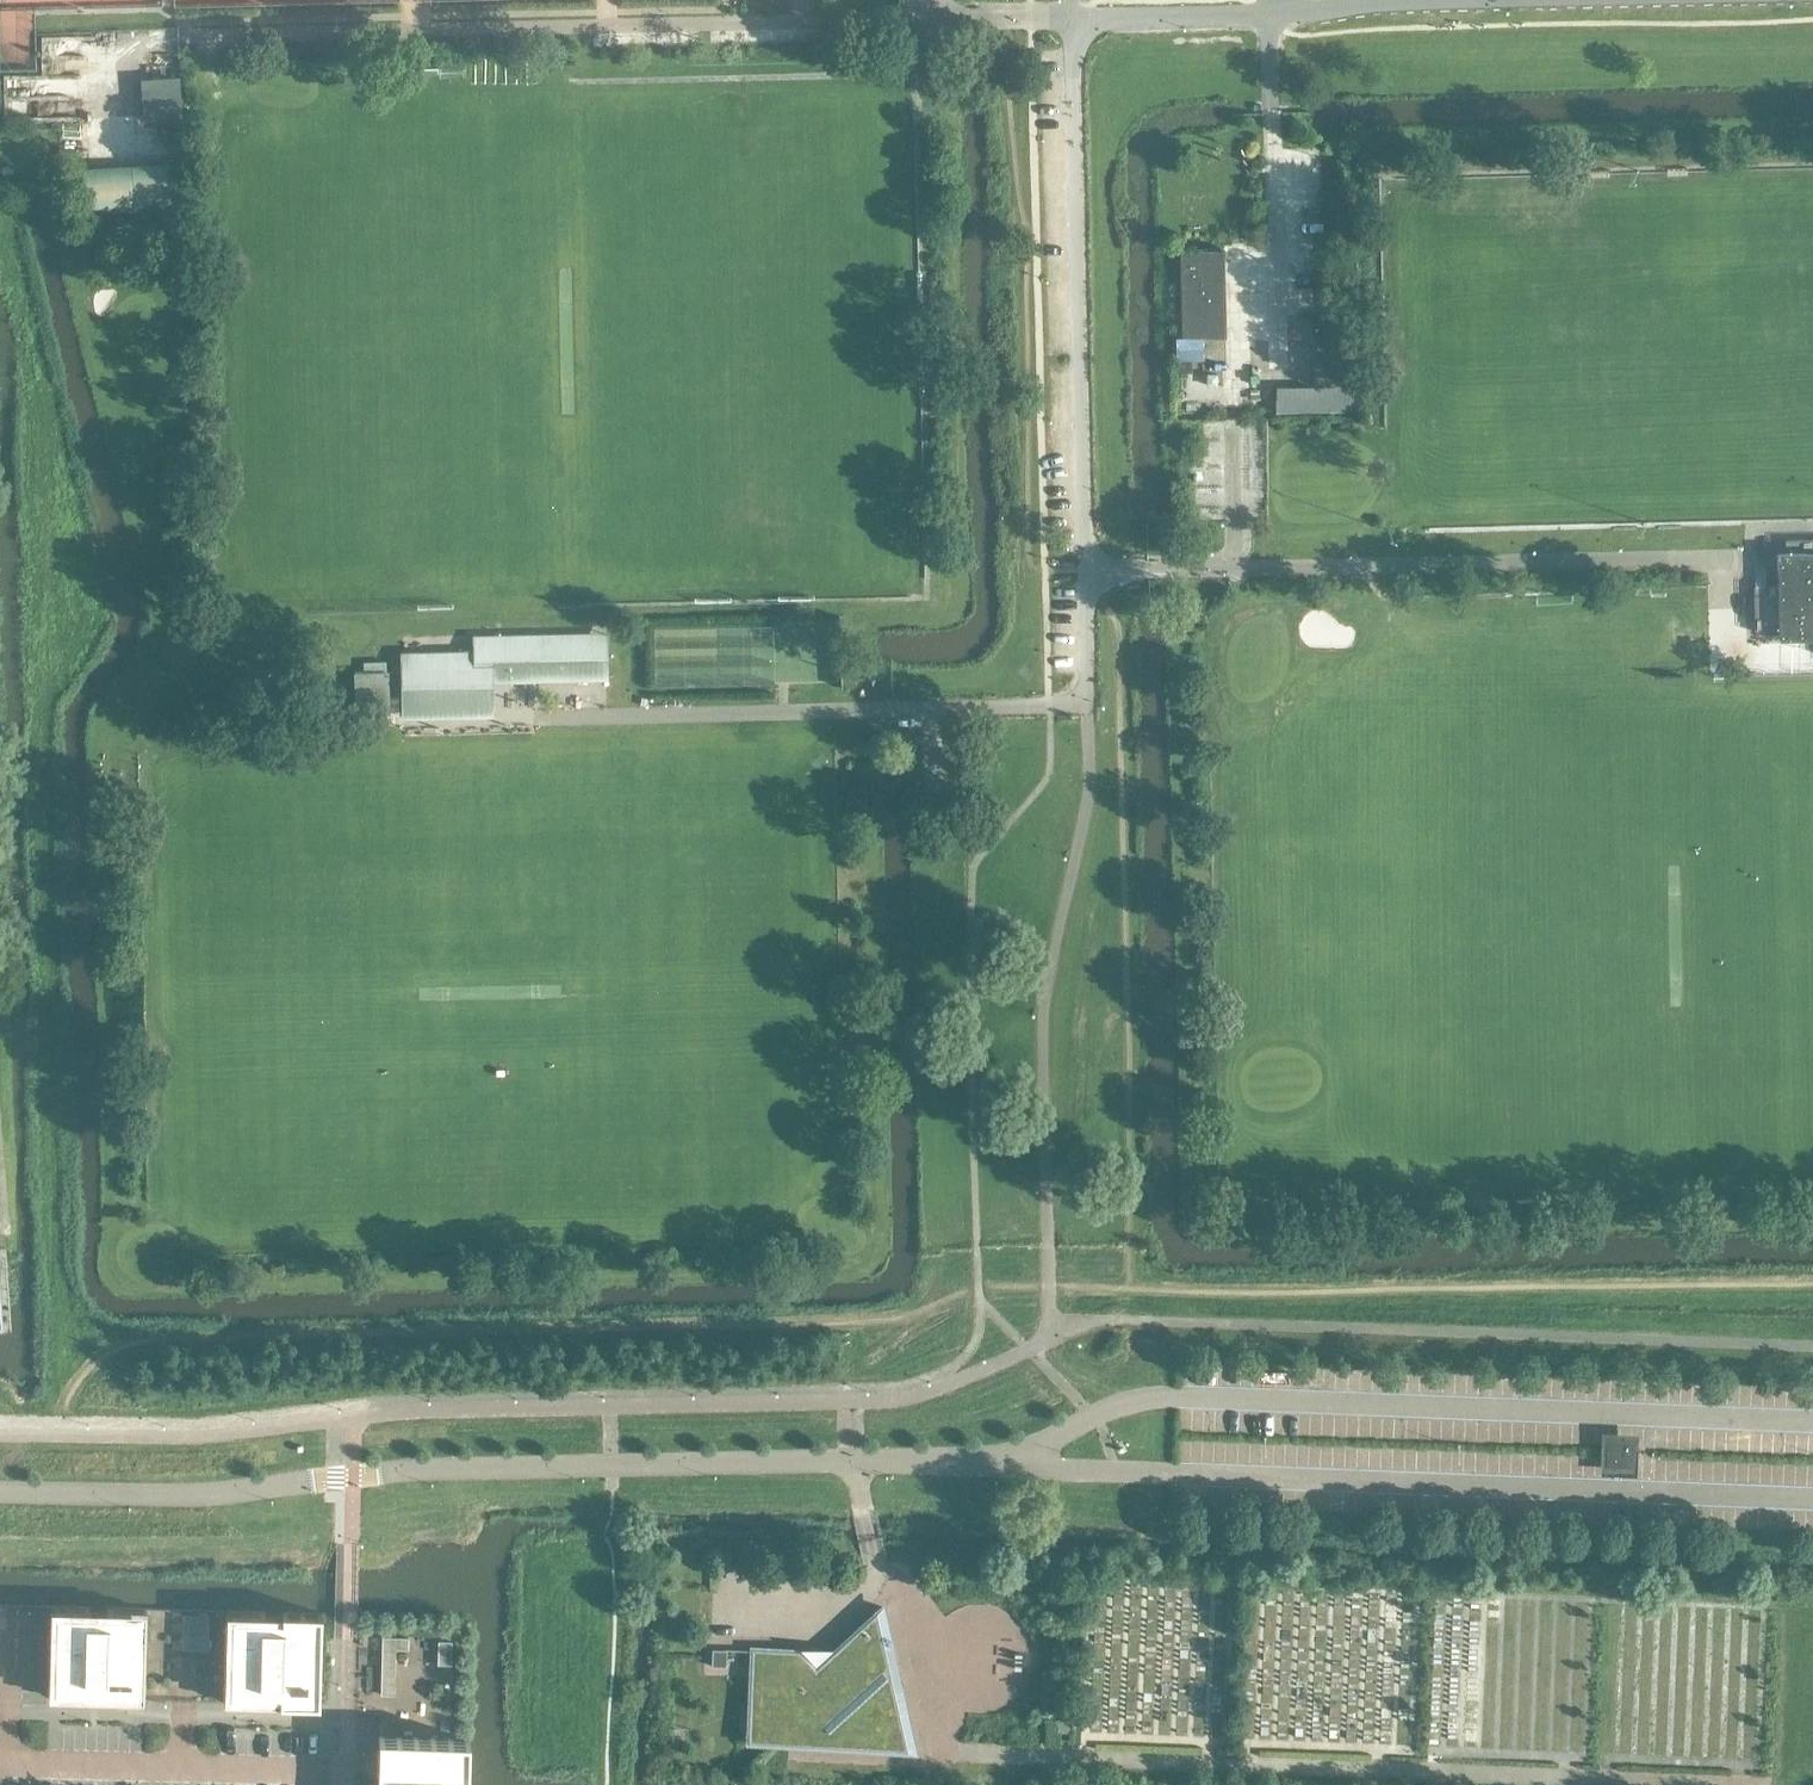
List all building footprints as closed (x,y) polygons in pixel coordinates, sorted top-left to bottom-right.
[(144,122),(184,119),(181,73),(141,76),(144,122)] [(91,207),(188,204),(187,163),(89,167),(91,207)] [(1226,335),(1225,297),(1224,248),(1181,250),(1184,336),(1226,335)] [(1317,382),(1288,383),(1288,409),(1359,409),(1359,343),(1317,343),(1317,382)] [(1216,374),(1206,375),(1206,385),(1216,385),(1216,374)] [(1787,539),(1788,552),(1781,552),(1782,585),(1756,585),(1757,632),(1783,632),(1783,638),(1812,638),(1812,539),(1787,539)] [(476,661),(403,662),(404,707),(477,705),(477,680),(592,678),(591,634),(475,636),(476,661)] [(393,692),(393,669),(362,670),(362,692),(393,692)] [(1635,1443),(1609,1442),(1608,1462),(1634,1464),(1635,1443)] [(145,1700),(147,1610),(147,1609),(108,1608),(108,1614),(90,1614),(90,1607),(51,1606),(48,1697),(88,1698),(88,1691),(106,1692),(105,1699),(145,1700)] [(320,1704),(322,1613),(283,1613),(283,1619),(265,1618),(265,1612),(226,1611),(224,1702),(263,1703),(263,1696),(281,1696),(281,1703),(320,1704)] [(893,1745),(905,1746),(876,1616),(817,1669),(802,1652),(754,1650),(752,1695),(759,1695),(757,1733),(811,1735),(804,1742),(828,1743),(827,1742),(834,1736),(841,1744),(893,1746),(893,1745)] [(726,1666),(727,1649),(713,1648),(712,1665),(726,1666)] [(1058,1719),(1057,1731),(1072,1732),(1073,1719),(1058,1719)] [(470,1738),(379,1736),(378,1776),(385,1776),(385,1784),(463,1784),(463,1778),(469,1778),(470,1738)]
